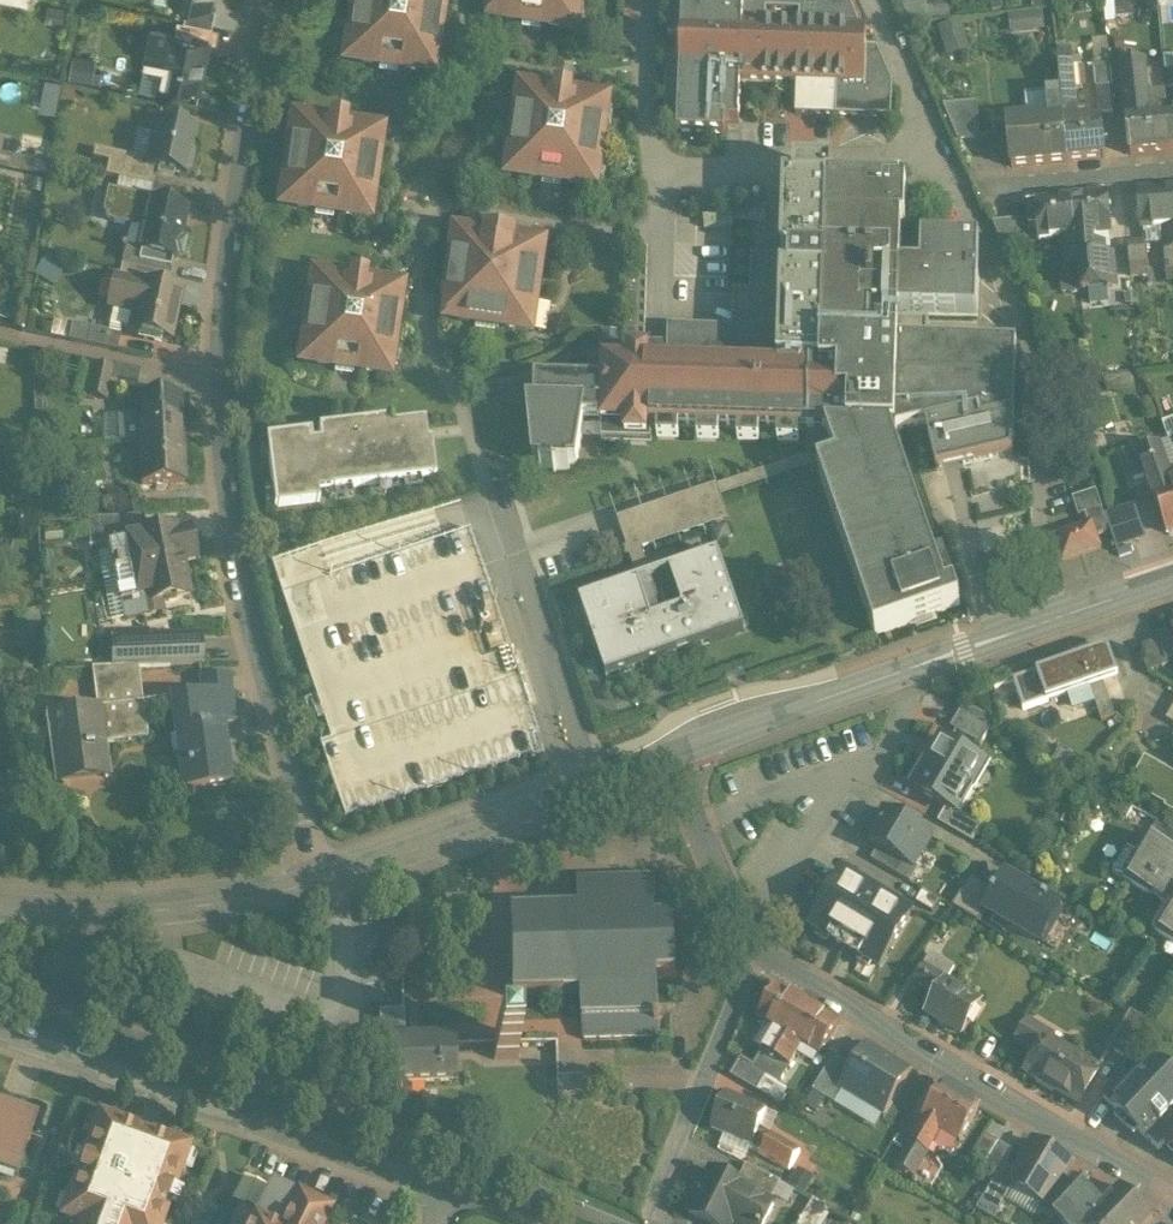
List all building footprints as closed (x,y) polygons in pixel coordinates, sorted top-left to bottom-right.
[(354,3),(352,3),(348,29),(350,29),(346,58),(379,63),(379,70),(396,72),(397,66),(431,71),(435,41),(437,42),(441,16),(439,15),(441,0),(355,0),(354,3)] [(490,15),(523,20),(522,26),(540,29),(541,22),(574,27),(578,0),(492,0),(490,15)] [(668,34),(681,34),(681,47),(680,60),(667,59),(664,117),(678,117),(677,130),(724,132),(725,120),(738,120),(740,78),(796,80),(795,113),(891,116),(892,82),(877,47),(866,47),(866,27),(860,26),(849,0),(669,0),(668,34)] [(1044,28),(1042,10),(1009,13),(1010,30),(1044,28)] [(943,24),(954,53),(971,47),(960,18),(943,24)] [(175,33),(209,41),(208,42),(216,43),(219,29),(178,20),(175,33)] [(175,33),(171,33),(171,34),(151,30),(145,61),(164,65),(158,93),(197,101),(201,84),(199,84),(208,42),(209,41),(175,33)] [(97,80),(98,56),(71,55),(70,79),(97,80)] [(1068,56),(1058,57),(1059,67),(1069,66),(1068,56)] [(1156,61),(1122,65),(1127,115),(1148,113),(1145,85),(1158,84),(1156,61)] [(1101,118),(1078,120),(1073,66),(1069,66),(1059,67),(1061,91),(1068,161),(1105,157),(1101,118)] [(1110,69),(1094,70),(1096,87),(1112,86),(1110,69)] [(1165,71),(1166,87),(1172,87),(1172,71),(1165,71)] [(1096,87),(1098,112),(1114,111),(1112,86),(1096,87)] [(558,98),(553,97),(553,92),(522,88),(518,117),(515,116),(511,143),(514,143),(510,172),(543,177),(542,183),(560,186),(561,180),(595,185),(599,155),(601,156),(605,129),(603,129),(607,100),(576,95),(575,101),(569,100),(571,91),(571,88),(559,87),(559,89),(560,89),(558,98)] [(1049,122),(1030,124),(1029,119),(1006,121),(1011,166),(1068,161),(1061,91),(1046,92),(1049,122)] [(977,101),(943,104),(958,140),(980,138),(977,101)] [(1127,115),(1126,115),(1130,154),(1171,150),(1167,111),(1148,113),(1127,115)] [(325,123),(294,118),(290,148),(287,147),(284,174),(286,174),(282,203),(315,208),(314,214),(332,217),(333,211),(367,215),(371,186),(373,186),(377,160),(375,160),(379,131),(348,126),(347,132),(341,131),(342,121),(343,122),(343,119),(331,118),(331,120),(332,120),(330,129),(325,128),(325,123)] [(195,128),(157,120),(149,160),(147,167),(155,169),(185,175),(186,172),(189,173),(193,152),(190,151),(195,128)] [(155,169),(147,167),(149,160),(95,148),(92,158),(108,161),(105,176),(119,179),(151,186),(155,169)] [(979,244),(922,242),(921,270),(901,270),(902,225),(905,225),(906,186),(834,183),(833,170),(795,168),(795,182),(784,182),(781,256),(751,255),(750,289),(733,289),(732,326),(668,324),(668,352),(649,352),(649,353),(644,351),(637,350),(629,352),(629,362),(603,361),(603,381),(602,418),(601,423),(626,424),(625,437),(647,438),(647,425),(657,425),(657,438),(678,439),(679,426),(698,426),(697,439),(718,440),(719,427),(738,428),(737,441),(759,441),(759,428),(778,429),(777,442),(799,443),(799,430),(826,430),(837,462),(890,443),(887,434),(892,434),(892,433),(896,433),(925,426),(930,344),(930,330),(899,329),(899,313),(977,315),(979,244)] [(115,192),(149,199),(152,186),(151,186),(119,179),(115,192)] [(1138,190),(1142,229),(1163,227),(1167,268),(1172,268),(1172,187),(1138,190)] [(186,208),(149,199),(115,192),(109,191),(104,212),(110,221),(128,225),(137,219),(144,221),(138,249),(138,250),(174,258),(175,258),(175,257),(182,258),(186,239),(179,237),(186,208)] [(1107,193),(1071,197),(1080,287),(1080,290),(1107,287),(1113,280),(1111,263),(1103,257),(1102,257),(1102,252),(1096,247),(1091,247),(1090,235),(1111,233),(1107,193)] [(1071,197),(1035,200),(1035,201),(1027,202),(1029,220),(1037,220),(1039,239),(1061,237),(1063,266),(1078,264),(1071,197)] [(1015,218),(992,220),(1007,256),(1019,255),(1015,218)] [(495,232),(487,231),(486,236),(458,232),(454,262),(451,261),(447,287),(450,288),(446,317),(477,322),(476,328),(498,331),(499,325),(530,329),(534,300),(537,300),(541,274),(538,274),(542,245),(514,241),(515,235),(507,234),(507,233),(495,231),(495,232)] [(1145,242),(1128,244),(1130,262),(1146,261),(1147,261),(1145,242)] [(174,258),(138,250),(138,249),(125,246),(121,265),(170,275),(174,258)] [(1146,261),(1130,262),(1131,273),(1147,272),(1146,261)] [(1078,264),(1063,266),(1064,276),(1061,276),(1062,289),(1080,287),(1078,264)] [(170,275),(121,265),(118,278),(141,283),(141,281),(168,287),(170,275)] [(352,277),(350,286),(344,286),(345,280),(314,276),(310,305),(307,305),(304,331),(306,331),(302,360),(335,365),(334,372),(352,374),(353,368),(387,373),(391,343),(393,344),(397,318),(395,317),(399,288),(368,284),(367,289),(361,288),(363,279),(364,277),(356,276),(351,275),(351,277),(352,277)] [(141,283),(115,278),(109,305),(135,310),(131,329),(121,327),(119,333),(120,333),(121,329),(130,330),(130,331),(170,339),(181,290),(141,281),(141,283)] [(90,327),(72,323),(68,339),(86,343),(90,327)] [(119,333),(90,327),(86,343),(117,350),(120,333),(119,333)] [(1017,346),(930,344),(925,426),(937,474),(952,470),(1013,456),(1017,346)] [(140,370),(110,363),(110,368),(111,368),(109,380),(137,384),(140,370)] [(110,368),(94,365),(89,388),(106,391),(109,380),(111,368),(110,368)] [(603,381),(535,379),(535,402),(527,402),(533,462),(541,462),(541,466),(540,466),(540,468),(554,468),(554,469),(553,469),(554,472),(555,472),(556,469),(555,469),(555,468),(569,469),(569,466),(569,462),(576,463),(583,418),(602,418),(603,381)] [(179,394),(136,396),(137,417),(139,440),(181,437),(179,394)] [(137,417),(119,418),(121,441),(139,440),(137,417)] [(378,420),(318,427),(320,440),(320,441),(386,433),(386,427),(385,426),(379,426),(378,420)] [(311,431),(266,436),(274,506),(319,501),(318,491),(312,441),(311,431)] [(181,437),(139,440),(141,484),(184,481),(181,437)] [(418,441),(325,452),(330,489),(435,476),(431,439),(418,441)] [(890,443),(837,462),(818,468),(875,634),(960,605),(954,588),(946,591),(895,442),(890,443)] [(1137,445),(1122,450),(1132,480),(1145,475),(1137,452),(1139,451),(1137,445)] [(1158,445),(1139,451),(1137,452),(1145,475),(1151,492),(1153,491),(1167,532),(1172,530),(1172,483),(1171,483),(1158,445)] [(1089,525),(1056,536),(1064,559),(1099,547),(1095,535),(1107,532),(1115,555),(1128,551),(1127,549),(1139,545),(1131,523),(1120,527),(1119,525),(1108,529),(1101,509),(1102,508),(1096,491),(1073,498),(1079,516),(1085,514),(1089,525)] [(126,518),(87,519),(87,521),(89,541),(89,543),(91,556),(97,555),(111,552),(109,541),(146,534),(143,515),(126,518)] [(146,534),(109,541),(111,552),(114,566),(111,566),(113,574),(115,574),(121,602),(122,601),(126,620),(141,618),(163,614),(161,601),(189,595),(185,578),(188,578),(185,561),(195,559),(189,529),(177,532),(176,528),(146,534)] [(469,529),(328,577),(318,547),(270,563),(329,740),(319,744),(344,819),(532,755),(526,737),(538,734),(469,529)] [(114,566),(111,552),(97,555),(110,623),(126,620),(122,601),(121,602),(115,574),(113,574),(111,566),(114,566)] [(718,554),(580,602),(606,678),(745,630),(718,554)] [(1157,635),(1158,640),(1166,666),(1168,664),(1166,658),(1172,655),(1172,629),(1157,635)] [(177,635),(112,638),(113,656),(103,656),(103,668),(138,666),(170,665),(169,651),(178,651),(177,635)] [(200,635),(177,635),(178,651),(169,651),(170,665),(201,664),(200,635)] [(1158,640),(1140,646),(1147,672),(1166,666),(1158,640)] [(1118,676),(1108,647),(1013,680),(1023,710),(1090,686),(1102,720),(1115,715),(1103,682),(1118,676)] [(138,666),(103,668),(92,668),(95,696),(141,690),(138,666)] [(228,674),(200,678),(202,693),(230,690),(228,674)] [(202,693),(171,697),(172,709),(183,792),(230,786),(222,725),(234,724),(230,690),(202,693)] [(171,698),(98,708),(103,744),(147,739),(144,713),(172,709),(171,698)] [(98,705),(45,712),(49,742),(56,741),(61,783),(107,777),(103,744),(98,708),(98,705)] [(991,726),(961,709),(950,727),(980,744),(991,726)] [(948,744),(942,741),(929,763),(931,764),(917,788),(915,787),(914,789),(946,807),(956,813),(957,811),(955,810),(968,787),(970,788),(972,785),(967,782),(978,763),(983,766),(984,765),(965,754),(964,756),(947,746),(948,744)] [(1145,757),(1129,785),(1165,805),(1164,807),(1172,812),(1172,773),(1145,757)] [(981,825),(957,811),(956,813),(946,807),(938,821),(972,841),(981,825)] [(929,835),(885,810),(867,840),(878,846),(911,865),(912,864),(918,854),(922,853),(929,842),(928,837),(929,835)] [(1157,821),(1148,837),(1172,851),(1172,830),(1157,821)] [(1147,837),(1137,853),(1142,856),(1128,879),(1124,876),(1123,878),(1170,905),(1172,900),(1172,851),(1148,837),(1147,837)] [(911,865),(878,846),(871,859),(910,882),(918,868),(912,864),(911,865)] [(911,913),(842,873),(811,926),(879,967),(891,945),(911,913)] [(1043,898),(1004,876),(995,890),(984,909),(986,910),(1043,942),(1044,941),(1038,937),(1055,907),(1061,910),(1062,909),(1047,900),(1047,899),(1044,897),(1043,898)] [(995,890),(972,877),(952,906),(979,922),(986,910),(984,909),(995,890)] [(511,996),(582,994),(583,1039),(659,1037),(658,979),(676,978),(675,920),(656,921),(655,882),(579,884),(579,910),(553,911),(508,912),(511,996)] [(939,901),(922,891),(916,902),(933,912),(939,901)] [(1161,932),(1156,929),(1155,930),(1172,941),(1172,910),(1161,932)] [(930,952),(923,965),(946,979),(954,966),(930,952)] [(981,1002),(945,981),(946,979),(923,965),(914,982),(935,995),(925,1012),(963,1033),(981,1002)] [(775,1029),(753,1066),(752,1067),(765,1075),(808,1003),(777,985),(757,1018),(775,1029)] [(808,1003),(765,1075),(778,1083),(801,1044),(819,1055),(839,1022),(808,1003)] [(403,1010),(379,1011),(380,1063),(390,1062),(389,1038),(404,1038),(403,1010)] [(1151,1022),(1130,1010),(1109,1047),(1127,1058),(1151,1022)] [(1051,1036),(1027,1022),(1017,1040),(1037,1052),(1025,1072),(1078,1103),(1099,1068),(1049,1039),(1051,1036)] [(493,1059),(517,1058),(516,1034),(492,1035),(493,1059)] [(404,1038),(389,1038),(390,1062),(391,1083),(455,1081),(454,1036),(404,1038)] [(908,1071),(866,1046),(854,1067),(842,1087),(844,1088),(883,1112),(908,1071)] [(835,1103),(844,1088),(842,1087),(854,1067),(834,1055),(813,1090),(815,1092),(826,1098),(835,1103)] [(753,1066),(740,1059),(730,1075),(756,1090),(765,1075),(752,1067),(753,1066)] [(1155,1060),(1135,1081),(1112,1106),(1158,1149),(1165,1142),(1172,1149),(1172,1077),(1155,1060)] [(1121,1068),(1102,1096),(1112,1106),(1135,1081),(1121,1068)] [(590,1093),(589,1075),(556,1076),(556,1094),(590,1093)] [(980,1105),(943,1083),(922,1118),(941,1129),(960,1140),(980,1105)] [(874,1126),(883,1112),(844,1088),(835,1103),(874,1126)] [(817,1112),(826,1098),(815,1092),(807,1106),(817,1112)] [(766,1110),(725,1093),(711,1127),(751,1144),(752,1144),(759,1127),(766,1110)] [(0,1101),(0,1129),(28,1139),(37,1114),(0,1101)] [(98,1116),(96,1121),(87,1118),(82,1133),(91,1137),(83,1158),(75,1156),(68,1174),(76,1177),(68,1198),(59,1195),(54,1211),(63,1214),(61,1219),(75,1223),(161,1223),(167,1209),(175,1212),(181,1194),(173,1191),(181,1169),(190,1173),(196,1157),(187,1154),(188,1149),(150,1135),(149,1139),(135,1134),(136,1130),(98,1116)] [(941,1129),(922,1118),(909,1141),(927,1152),(941,1129)] [(770,1134),(759,1127),(752,1144),(751,1144),(749,1147),(759,1153),(770,1134)] [(16,1174),(28,1139),(0,1129),(0,1168),(16,1174)] [(985,1162),(998,1141),(983,1133),(971,1153),(985,1162)] [(799,1151),(770,1134),(759,1153),(789,1170),(799,1151)] [(985,1162),(983,1166),(997,1174),(998,1174),(1003,1165),(1013,1150),(998,1141),(985,1162)] [(1071,1163),(1034,1141),(1015,1172),(1009,1183),(1012,1184),(1046,1204),(1048,1202),(1063,1176),(1071,1163)] [(925,1157),(906,1146),(895,1165),(913,1176),(925,1157)] [(780,1182),(746,1164),(736,1183),(748,1189),(747,1191),(769,1202),(780,1182)] [(998,1174),(997,1174),(977,1208),(992,1217),(1012,1184),(1009,1183),(1015,1172),(1003,1165),(998,1174)] [(798,1168),(789,1186),(804,1193),(813,1176),(798,1168)] [(710,1170),(702,1187),(699,1185),(695,1186),(690,1196),(691,1200),(694,1201),(688,1213),(711,1223),(731,1223),(733,1220),(735,1216),(735,1215),(747,1191),(748,1189),(736,1183),(710,1170)] [(1080,1186),(1063,1176),(1048,1202),(1059,1209),(1064,1204),(1065,1204),(1080,1186)] [(1104,1205),(1082,1184),(1080,1186),(1065,1204),(1064,1204),(1059,1209),(1060,1209),(1054,1215),(1063,1223),(1145,1223),(1152,1217),(1121,1187),(1104,1205)] [(257,1214),(239,1205),(230,1223),(325,1223),(328,1218),(269,1188),(257,1214)] [(735,1215),(735,1216),(733,1220),(740,1223),(763,1223),(773,1204),(769,1202),(747,1191),(735,1215)] [(813,1198),(798,1223),(822,1223),(831,1209),(813,1198)]
